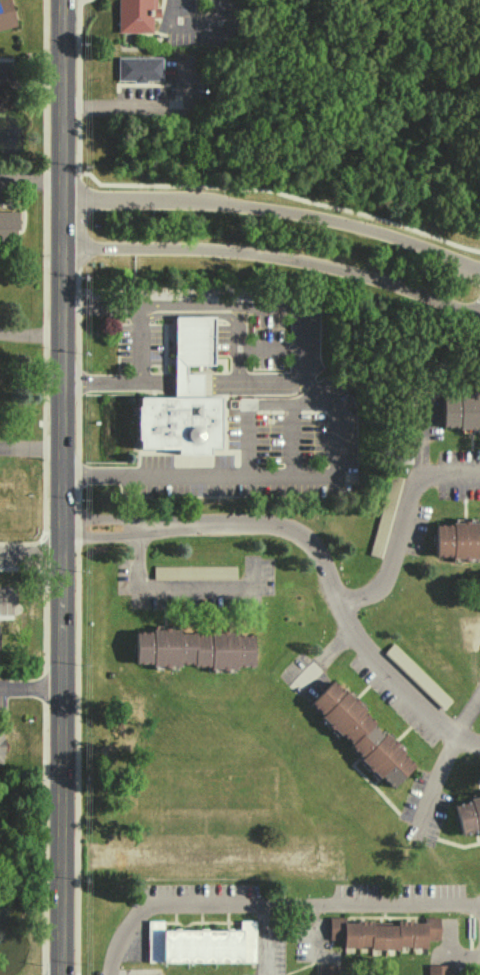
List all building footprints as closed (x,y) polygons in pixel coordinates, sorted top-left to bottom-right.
[(16,26),(9,0),(0,0),(0,30),(16,26)] [(150,32),(150,17),(159,17),(159,7),(155,7),(155,0),(116,0),(116,32),(150,32)] [(161,57),(117,57),(117,81),(160,81),(161,57)] [(0,211),(0,243),(16,243),(16,210),(0,211)] [(173,397),(136,397),(136,448),(176,448),(176,455),(208,455),(208,448),(220,448),(220,396),(201,397),(201,373),(185,373),(185,365),(213,365),(213,316),(173,316),(173,397)] [(479,430),(479,396),(441,397),(442,431),(479,430)] [(479,559),(479,524),(435,522),(433,557),(479,559)] [(153,579),(236,578),(236,565),(153,566),(153,579)] [(252,665),(252,629),(134,632),(135,668),(252,665)] [(413,767),(335,678),(309,701),(387,790),(413,767)] [(479,831),(479,796),(452,802),(459,835),(479,831)] [(439,916),(422,916),(422,921),(343,922),(343,916),(328,916),(328,939),(342,939),(342,948),(425,947),(425,940),(439,939),(439,916)] [(147,962),(254,962),(254,920),(239,920),(239,930),(162,929),(162,920),(147,920),(147,962)] [(448,964),(426,964),(426,974),(448,974),(448,964)]
